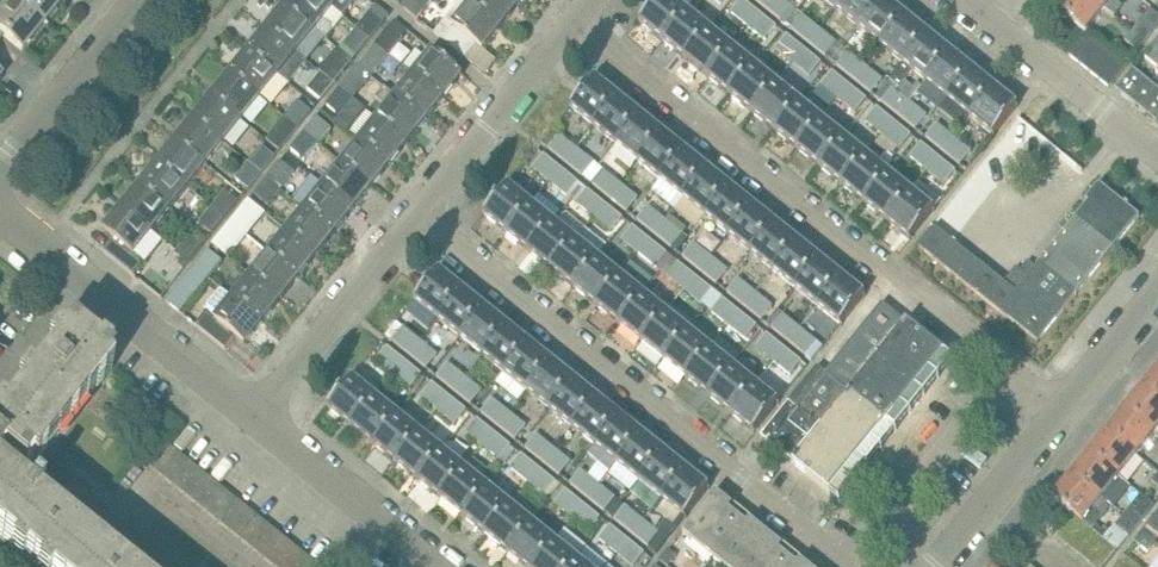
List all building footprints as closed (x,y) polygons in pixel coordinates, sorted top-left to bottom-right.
[(21,50),(42,24),(13,0),(11,0),(1,13),(0,12),(0,33),(21,50)] [(42,24),(62,0),(13,0),(42,24)] [(315,30),(326,39),(334,29),(323,20),(333,8),(323,0),(289,0),(285,6),(315,30)] [(333,8),(342,15),(354,0),(323,0),(333,8)] [(404,9),(417,20),(433,0),(411,0),(404,9)] [(482,50),(501,26),(471,2),(469,0),(460,0),(434,33),(472,63),(482,50)] [(471,2),(501,26),(519,4),(514,0),(473,0),(471,2)] [(640,22),(663,40),(687,10),(695,0),(657,0),(654,4),(640,22)] [(744,0),(741,0),(731,12),(748,25),(759,12),(744,0)] [(764,7),(781,20),(792,7),(783,0),(769,0),(764,7)] [(836,8),(843,0),(826,0),(836,8)] [(881,0),(843,0),(836,8),(859,27),(881,0)] [(882,45),(906,15),(887,0),(881,0),(859,27),(882,45)] [(1056,7),(1087,32),(1105,9),(1094,0),(1057,0),(1054,4),(1057,6),(1056,7)] [(1105,9),(1114,16),(1122,7),(1113,0),(1094,0),(1105,9)] [(326,39),(315,30),(285,6),(283,8),(278,4),(271,13),(276,17),(267,28),(308,62),(326,39)] [(1145,41),(1157,25),(1157,15),(1150,8),(1132,30),(1145,41)] [(709,28),(687,10),(663,40),(685,58),(709,28)] [(370,11),(356,29),(363,34),(365,32),(371,37),(384,22),(370,11)] [(759,12),(748,25),(765,39),(776,26),(759,12)] [(808,43),(819,29),(802,15),(791,29),(808,43)] [(904,63),(928,33),(906,15),(882,45),(904,63)] [(381,50),(388,56),(403,37),(390,27),(377,42),(383,48),(381,50)] [(267,28),(249,50),(279,75),(290,84),(308,62),(267,28)] [(731,46),(709,28),(685,58),(707,76),(731,46)] [(808,43),(825,56),(836,43),(819,29),(808,43)] [(1145,41),(1132,30),(1125,39),(1138,50),(1145,41)] [(359,32),(347,47),(357,55),(371,37),(365,32),(363,34),(359,32)] [(1097,40),(1087,32),(1069,55),(1079,63),(1097,40)] [(904,63),(890,80),(900,88),(914,71),(926,81),(950,51),(928,33),(904,63)] [(803,48),(787,34),(776,48),(793,61),(803,48)] [(1107,48),(1097,40),(1079,63),(1089,71),(1107,48)] [(1131,53),(1116,40),(1110,47),(1126,60),(1131,53)] [(363,60),(358,65),(372,76),(376,71),(388,56),(381,50),(383,48),(377,42),(363,60)] [(1151,45),(1144,54),(1157,65),(1157,64),(1157,51),(1151,45)] [(731,46),(707,76),(730,94),(754,64),(731,46)] [(810,75),(821,62),(803,48),(793,61),(810,75)] [(1099,79),(1117,56),(1107,48),(1089,71),(1099,79)] [(261,97),(279,75),(249,50),(231,73),(261,97)] [(414,73),(444,98),(462,75),(432,51),(414,73)] [(948,99),(973,69),(950,51),(926,81),(948,99)] [(837,65),(854,79),(865,66),(847,52),(837,65)] [(334,56),(320,73),(327,79),(329,76),(336,82),(348,67),(334,56)] [(1127,64),(1117,56),(1099,79),(1108,87),(1127,64)] [(776,82),(754,64),(730,94),(752,112),(776,82)] [(854,79),(871,93),(882,79),(865,66),(854,79)] [(948,99),(971,117),(995,87),(973,69),(948,99)] [(1132,69),(1116,90),(1157,122),(1157,121),(1157,90),(1132,69)] [(345,95),(352,100),(366,82),(353,71),(341,87),(347,92),(345,95)] [(849,85),(832,71),(821,84),(838,98),(849,85)] [(242,120),(261,97),(231,73),(212,95),(242,120)] [(321,99),(336,82),(329,76),(327,79),(320,73),(308,88),(321,99)] [(396,96),(426,120),(444,98),(414,73),(396,96)] [(618,96),(595,77),(579,98),(571,107),(594,126),(618,96)] [(776,82),(752,112),(775,130),(799,100),(776,82)] [(866,98),(849,85),(838,98),(856,112),(866,98)] [(341,87),(326,104),(340,115),(352,100),(345,95),(347,92),(341,87)] [(385,87),(376,98),(387,107),(378,118),(408,142),(426,120),(396,96),(385,87)] [(993,135),(1018,105),(995,87),(971,117),(993,135)] [(899,115),(909,102),(892,88),(881,101),(899,115)] [(194,118),(224,142),(242,120),(212,95),(194,118)] [(594,126),(616,144),(640,114),(618,96),(594,126)] [(298,100),(284,118),(291,123),(293,121),(300,126),(312,111),(298,100)] [(821,119),(799,100),(775,130),(797,148),(821,119)] [(899,115),(915,129),(926,115),(909,102),(899,115)] [(866,120),(883,134),(894,120),(877,107),(866,120)] [(616,144),(638,161),(663,132),(640,114),(616,144)] [(316,144),(317,143),(330,127),(317,116),(305,131),(312,136),(310,139),(316,144)] [(206,164),(224,142),(194,118),(176,140),(206,164)] [(285,144),(300,126),(293,121),(291,123),(284,118),(267,139),(280,150),(285,144)] [(360,140),(390,164),(408,142),(378,118),(360,140)] [(821,119),(797,148),(820,166),(844,137),(821,119)] [(894,120),(883,134),(898,146),(900,148),(911,134),(894,120)] [(926,137),(943,151),(954,138),(937,124),(926,137)] [(304,159),(316,144),(310,139),(312,136),(305,131),(291,148),(304,159)] [(638,161),(661,179),(685,150),(663,132),(638,161)] [(548,148),(565,161),(576,148),(559,134),(548,148)] [(866,154),(844,137),(820,166),(842,184),(866,154)] [(943,151),(960,165),(971,151),(954,138),(943,151)] [(188,187),(206,164),(176,140),(158,163),(188,187)] [(342,163),(372,187),(390,164),(360,140),(342,163)] [(910,156),(927,170),(938,156),(921,143),(910,156)] [(262,145),(247,163),(254,168),(256,166),(263,171),(275,156),(262,145)] [(593,162),(576,148),(565,161),(582,175),(593,162)] [(661,179),(683,197),(707,167),(685,150),(661,179)] [(560,167),(543,154),(532,167),(549,181),(560,167)] [(866,154),(842,184),(864,202),(888,172),(866,154)] [(938,156),(927,170),(945,184),(956,170),(938,156)] [(273,184),(280,189),(294,172),(281,161),(268,176),(275,181),(273,184)] [(140,185),(170,209),(188,187),(158,163),(140,185)] [(254,168),(247,163),(235,178),(249,189),(263,171),(256,166),(254,168)] [(324,185),(353,209),(372,187),(342,163),(324,185)] [(577,181),(560,167),(549,181),(567,195),(577,181)] [(683,197),(706,216),(730,186),(707,167),(683,197)] [(593,184),(610,197),(620,184),(603,170),(593,184)] [(864,202),(886,220),(911,190),(888,172),(864,202)] [(268,176),(254,193),(268,204),(280,189),(273,184),(275,181),(268,176)] [(313,177),(295,200),(305,208),(335,232),(353,209),(324,185),(313,177)] [(1088,201),(1035,267),(1073,297),(1139,216),(1099,183),(1086,199),(1088,201)] [(638,198),(620,184),(610,197),(627,211),(638,198)] [(152,231),(170,209),(140,185),(122,207),(152,231)] [(508,185),(500,195),(484,214),(507,233),(531,203),(508,185)] [(730,186),(706,216),(729,234),(753,204),(730,186)] [(226,190),(211,207),(218,213),(220,210),(227,216),(239,201),(226,190)] [(604,203),(588,190),(577,203),(594,217),(604,203)] [(911,190),(886,220),(910,239),(934,209),(911,190)] [(249,200),(232,221),(239,226),(237,228),(244,234),(245,233),(263,211),(249,200)] [(529,251),(553,221),(531,203),(507,233),(529,251)] [(622,217),(604,203),(594,217),(611,231),(622,217)] [(729,234),(751,252),(775,222),(753,204),(729,234)] [(637,219),(654,233),(665,220),(648,206),(637,219)] [(122,207),(103,230),(114,238),(104,251),(134,275),(142,264),(142,261),(142,259),(145,262),(163,240),(152,231),(122,207)] [(218,213),(211,207),(199,222),(213,233),(227,216),(220,210),(218,213)] [(287,230),(317,254),(335,232),(305,208),(287,230)] [(682,234),(665,220),(654,233),(671,247),(682,234)] [(232,221),(218,238),(232,249),(244,234),(237,228),(239,226),(232,221)] [(576,239),(553,221),(529,251),(552,269),(576,239)] [(751,252),(773,270),(797,240),(775,222),(751,252)] [(649,239),(632,225),(621,239),(638,253),(649,239)] [(919,246),(1037,342),(1073,297),(1035,267),(1028,261),(1020,270),(1028,276),(1015,292),(935,227),(919,246)] [(317,254),(287,230),(269,252),(299,277),(317,254)] [(176,251),(175,252),(181,256),(189,263),(191,260),(203,245),(190,234),(176,251)] [(598,257),(576,239),(552,269),(574,287),(598,257)] [(649,239),(638,253),(656,266),(667,253),(649,239)] [(773,270),(795,288),(820,258),(797,240),(773,270)] [(682,256),(700,270),(711,256),(693,243),(682,256)] [(209,250),(196,265),(203,270),(201,273),(208,278),(222,261),(209,250)] [(299,277),(269,252),(251,275),(281,299),(299,277)] [(189,263),(181,256),(179,259),(179,265),(184,269),(189,263)] [(727,270),(711,256),(700,270),(717,284),(727,270)] [(620,275),(598,257),(574,287),(596,305),(620,275)] [(795,288),(818,306),(842,276),(820,258),(795,288)] [(620,275),(596,305),(619,323),(643,293),(653,280),(631,262),(620,275)] [(694,275),(678,262),(667,275),(683,288),(694,275)] [(180,313),(208,278),(201,273),(203,270),(196,265),(182,282),(166,302),(180,313)] [(462,289),(439,270),(423,291),(415,300),(438,318),(462,289)] [(281,299),(251,275),(233,297),(263,321),(281,299)] [(694,275),(683,288),(701,303),(712,289),(694,275)] [(818,306),(841,324),(865,294),(842,276),(818,306)] [(727,292),(744,306),(755,292),(738,278),(727,292)] [(438,318),(461,336),(485,307),(462,289),(438,318)] [(772,306),(755,292),(744,306),(761,319),(772,306)] [(641,341),(665,311),(643,293),(619,323),(641,341)] [(235,336),(245,344),(263,321),(233,297),(216,319),(207,311),(195,325),(225,349),(235,336)] [(739,311),(722,298),(711,311),(728,324),(739,311)] [(834,363),(826,373),(887,423),(895,413),(911,393),(928,373),(944,352),(907,322),(907,323),(882,303),(866,323),(850,343),(834,363)] [(461,336),(483,354),(507,325),(485,307),(461,336)] [(687,329),(665,311),(641,341),(663,359),(687,329)] [(739,311),(728,324),(746,339),(756,325),(739,311)] [(771,328),(789,342),(800,328),(782,314),(771,328)] [(483,354),(505,372),(529,343),(507,325),(483,354)] [(393,342),(409,354),(420,341),(404,328),(393,342)] [(816,342),(800,328),(789,342),(806,355),(816,342)] [(710,347),(687,329),(663,359),(686,377),(710,347)] [(4,455),(25,471),(112,362),(71,330),(46,361),(42,358),(34,368),(38,371),(0,418),(0,460),(4,455)] [(784,347),(767,333),(756,347),(773,361),(784,347)] [(409,354),(428,369),(438,356),(420,341),(409,354)] [(505,372),(496,383),(519,401),(528,390),(552,361),(529,343),(505,372)] [(403,359),(389,347),(378,361),(392,372),(403,359)] [(732,365),(710,347),(686,377),(708,395),(732,365)] [(784,347),(773,361),(790,374),(801,361),(784,347)] [(403,359),(392,372),(412,388),(423,375),(403,359)] [(528,390),(550,409),(574,379),(552,361),(528,390)] [(1143,385),(1157,398),(1157,361),(1146,375),(1149,378),(1143,385)] [(438,377),(454,390),(465,377),(449,364),(438,377)] [(732,365),(708,395),(731,413),(755,383),(732,365)] [(789,402),(761,436),(830,493),(847,473),(863,453),(879,433),(887,423),(826,373),(818,366),(789,402)] [(483,391),(465,377),(454,390),(472,405),(483,391)] [(343,391),(328,407),(350,425),(374,395),(354,379),(343,391)] [(597,397),(574,379),(550,409),(573,427),(597,397)] [(448,395),(433,383),(423,396),(437,408),(448,395)] [(755,383),(731,413),(754,432),(778,402),(755,383)] [(1157,428),(1157,398),(1143,385),(1137,393),(1134,391),(1122,406),(1154,432),(1157,428)] [(396,413),(374,395),(350,425),(372,443),(396,413)] [(468,411),(448,395),(437,408),(457,424),(468,411)] [(573,427),(595,445),(619,415),(597,397),(573,427)] [(482,413),(499,426),(509,413),(493,400),(482,413)] [(1136,454),(1154,432),(1122,406),(1110,420),(1113,423),(1107,430),(1136,454)] [(419,431),(396,413),(372,443),(395,461),(419,431)] [(527,427),(509,413),(499,426),(517,441),(527,427)] [(595,445),(589,453),(611,471),(618,463),(642,433),(619,415),(595,445)] [(492,430),(478,419),(467,432),(482,444),(492,430)] [(512,446),(492,430),(482,444),(501,460),(512,446)] [(1098,435),(1086,450),(1119,476),(1136,454),(1107,430),(1101,438),(1098,435)] [(441,449),(419,431),(395,461),(417,479),(441,449)] [(611,471),(609,474),(631,491),(640,480),(664,451),(642,433),(618,463),(611,471)] [(527,449),(544,463),(555,449),(538,435),(527,449)] [(161,475),(179,453),(167,443),(150,465),(161,475)] [(463,467),(441,449),(417,479),(439,497),(463,467)] [(572,463),(555,449),(544,463),(561,476),(572,463)] [(1100,499),(1119,476),(1086,450),(1074,465),(1077,467),(1071,475),(1100,499)] [(664,451),(640,480),(648,487),(662,498),(686,469),(664,451)] [(173,484),(190,462),(179,453),(161,475),(173,484)] [(538,467),(522,455),(511,468),(527,481),(538,467)] [(184,493),(202,471),(190,462),(173,484),(184,493)] [(486,485),(463,467),(439,497),(462,515),(486,485)] [(556,482),(538,467),(527,481),(545,495),(556,482)] [(38,566),(121,566),(39,501),(42,497),(35,491),(32,495),(0,469),(0,537),(38,566)] [(662,498),(654,508),(677,526),(685,517),(709,487),(686,469),(662,498)] [(195,502),(213,480),(202,471),(184,493),(195,502)] [(571,485),(589,499),(600,485),(582,471),(571,485)] [(1062,480),(1050,495),(1053,497),(1052,497),(1073,514),(1082,522),(1094,507),(1101,512),(1107,504),(1100,499),(1071,475),(1065,482),(1062,480)] [(206,511),(224,489),(213,480),(195,502),(206,511)] [(509,503),(486,485),(462,515),(485,533),(509,503)] [(616,499),(600,485),(589,499),(605,512),(616,499)] [(217,520),(235,498),(224,489),(206,511),(217,520)] [(583,503),(567,490),(556,504),(572,516),(583,503)] [(725,566),(741,566),(767,534),(716,493),(683,533),(725,566)] [(1122,517),(1135,527),(1154,505),(1140,494),(1122,517)] [(228,529),(246,507),(235,498),(217,520),(228,529)] [(509,503),(485,533),(507,551),(531,521),(509,503)] [(601,518),(583,503),(572,516),(590,531),(601,518)] [(240,538),(257,516),(246,507),(228,529),(240,538)] [(616,520),(633,534),(644,521),(626,507),(616,520)] [(251,547),(269,525),(257,516),(240,538),(251,547)] [(1128,536),(1135,527),(1122,517),(1115,526),(1128,536)] [(531,521),(507,551),(527,566),(531,566),(553,539),(531,521)] [(633,534),(650,548),(661,534),(644,521),(633,534)] [(1155,542),(1157,538),(1157,530),(1149,523),(1141,532),(1155,542)] [(262,556),(280,534),(269,525),(251,547),(262,556)] [(627,539),(611,526),(600,539),(616,552),(627,539)] [(1141,532),(1134,541),(1147,551),(1155,542),(1141,532)] [(273,565),(291,543),(280,534),(262,556),(273,565)] [(767,534),(741,566),(808,566),(767,534)] [(553,539),(531,566),(568,566),(576,557),(553,539)] [(627,539),(616,552),(634,566),(645,553),(627,539)] [(1106,541),(1088,563),(1092,566),(1103,566),(1117,550),(1106,541)] [(302,552),(291,543),(273,565),(276,566),(290,566),(302,552)] [(676,556),(668,549),(660,559),(668,566),(676,556)] [(313,561),(302,552),(290,566),(308,566),(313,561)] [(1134,563),(1123,555),(1113,566),(1131,566),(1134,563)] [(568,566),(588,566),(576,557),(568,566)]
